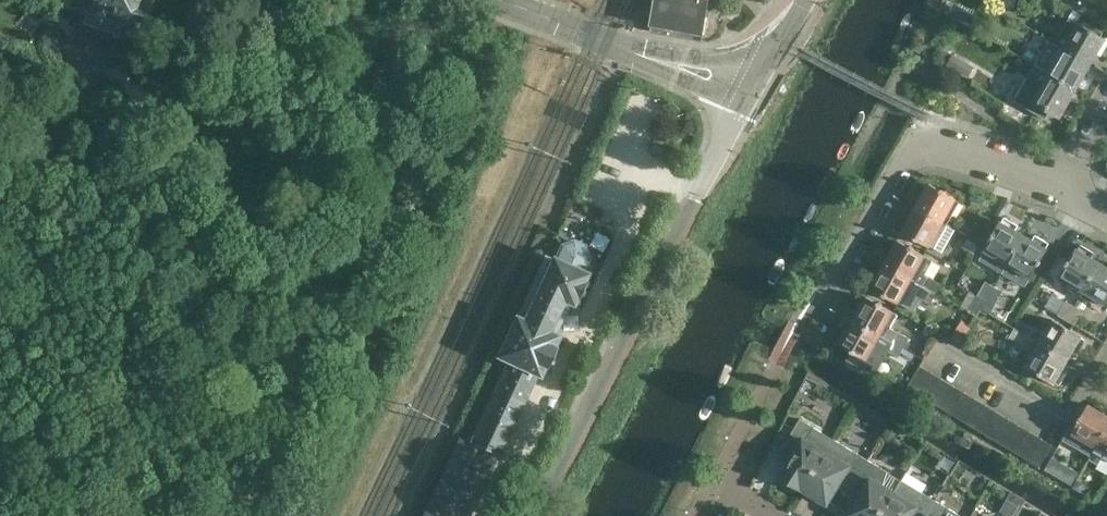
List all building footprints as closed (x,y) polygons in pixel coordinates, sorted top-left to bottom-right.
[(115,28),(130,32),(133,23),(136,24),(138,20),(144,22),(148,12),(141,10),(144,0),(72,0),(71,4),(118,18),(115,28)] [(664,34),(665,27),(704,34),(710,0),(657,0),(651,32),(664,34)] [(1034,31),(1042,36),(1091,64),(1105,39),(1078,23),(1069,18),(1060,34),(1039,22),(1034,31)] [(1058,57),(1049,72),(1077,88),(1091,64),(1042,36),(1037,44),(1058,57)] [(946,65),(968,78),(975,67),(953,54),(946,65)] [(1077,88),(1049,72),(1034,64),(1014,100),(1046,118),(1053,107),(1063,113),(1077,88)] [(929,185),(916,207),(944,222),(954,203),(956,200),(929,185)] [(944,222),(916,207),(903,230),(931,246),(942,252),(955,229),(944,222)] [(982,216),(969,237),(981,244),(994,223),(982,216)] [(985,251),(1007,264),(1025,235),(1016,230),(1019,226),(1006,218),(1003,223),(1002,222),(985,251)] [(1025,235),(1007,264),(1002,274),(1024,287),(1048,248),(1046,248),(1049,243),(1036,236),(1033,240),(1025,235)] [(964,246),(976,253),(981,244),(969,237),(964,246)] [(897,241),(884,264),(934,292),(939,283),(924,274),(932,261),(897,241)] [(516,317),(498,354),(509,359),(471,438),(462,434),(423,515),(467,515),(497,452),(498,453),(535,372),(538,373),(555,336),(545,331),(561,296),(571,301),(585,273),(582,271),(588,257),(584,246),(574,242),(563,245),(556,259),(553,258),(523,321),(516,317)] [(1060,278),(1083,292),(1100,263),(1092,258),(1095,253),(1081,245),(1079,250),(1077,249),(1060,278)] [(1083,292),(1080,296),(1089,301),(1092,297),(1106,305),(1106,303),(1106,266),(1100,263),(1083,292)] [(930,300),(934,292),(884,264),(872,287),(899,302),(901,298),(908,287),(918,293),(930,300)] [(988,282),(979,296),(988,301),(996,287),(988,282)] [(1005,292),(996,287),(988,301),(997,306),(1005,292)] [(988,301),(979,296),(971,291),(962,307),(979,316),(988,301)] [(866,297),(853,320),(903,348),(908,339),(897,333),(897,332),(886,326),(893,313),(866,297)] [(1066,301),(1058,315),(1066,320),(1074,306),(1066,301)] [(1083,311),(1074,306),(1066,320),(1075,325),(1083,311)] [(903,348),(853,320),(841,343),(853,350),(852,351),(853,351),(849,359),(875,373),(888,351),(898,357),(903,348)] [(972,326),(962,320),(952,338),(962,344),(972,326)] [(1019,320),(1015,328),(1069,360),(1074,351),(1077,353),(1085,340),(1082,338),(1083,337),(1052,320),(1044,334),(1040,331),(1033,328),(1019,320)] [(1069,360),(1015,328),(1008,324),(1001,335),(1009,339),(1010,337),(1022,344),(1022,345),(1033,352),(1025,365),(1056,384),(1056,382),(1059,384),(1067,371),(1064,369),(1069,360)] [(918,395),(932,373),(921,366),(907,388),(918,395)] [(932,373),(918,395),(929,401),(943,379),(932,373)] [(943,379),(929,401),(941,408),(954,386),(943,379)] [(954,386),(941,408),(952,414),(965,393),(954,386)] [(965,393),(952,414),(963,421),(976,399),(965,393)] [(976,399),(963,421),(974,428),(987,406),(976,399)] [(1092,455),(1106,428),(1106,415),(1090,405),(1069,441),(1092,455)] [(987,406),(974,428),(985,434),(998,412),(987,406)] [(998,412),(985,434),(996,441),(1009,419),(998,412)] [(801,487),(806,490),(836,440),(800,418),(783,446),(794,453),(780,477),(801,489),(801,487)] [(1009,419),(996,441),(1007,447),(1020,426),(1009,419)] [(1020,426),(1007,447),(1018,454),(1031,432),(1020,426)] [(1092,455),(1106,464),(1106,428),(1092,455)] [(1031,432),(1018,454),(1029,461),(1042,439),(1031,432)] [(1042,439),(1029,461),(1040,467),(1053,445),(1042,439)] [(840,481),(851,487),(868,459),(836,440),(806,490),(810,493),(809,494),(826,505),(840,481)] [(894,492),(883,485),(887,471),(868,459),(851,487),(861,494),(848,515),(879,515),(894,492)] [(1086,466),(1076,461),(1068,475),(1077,480),(1086,466)] [(1089,482),(1080,477),(1077,480),(1073,488),(1083,494),(1089,482)] [(935,499),(901,479),(894,492),(879,515),(925,515),(935,499)] [(935,499),(925,515),(962,515),(935,499)]
